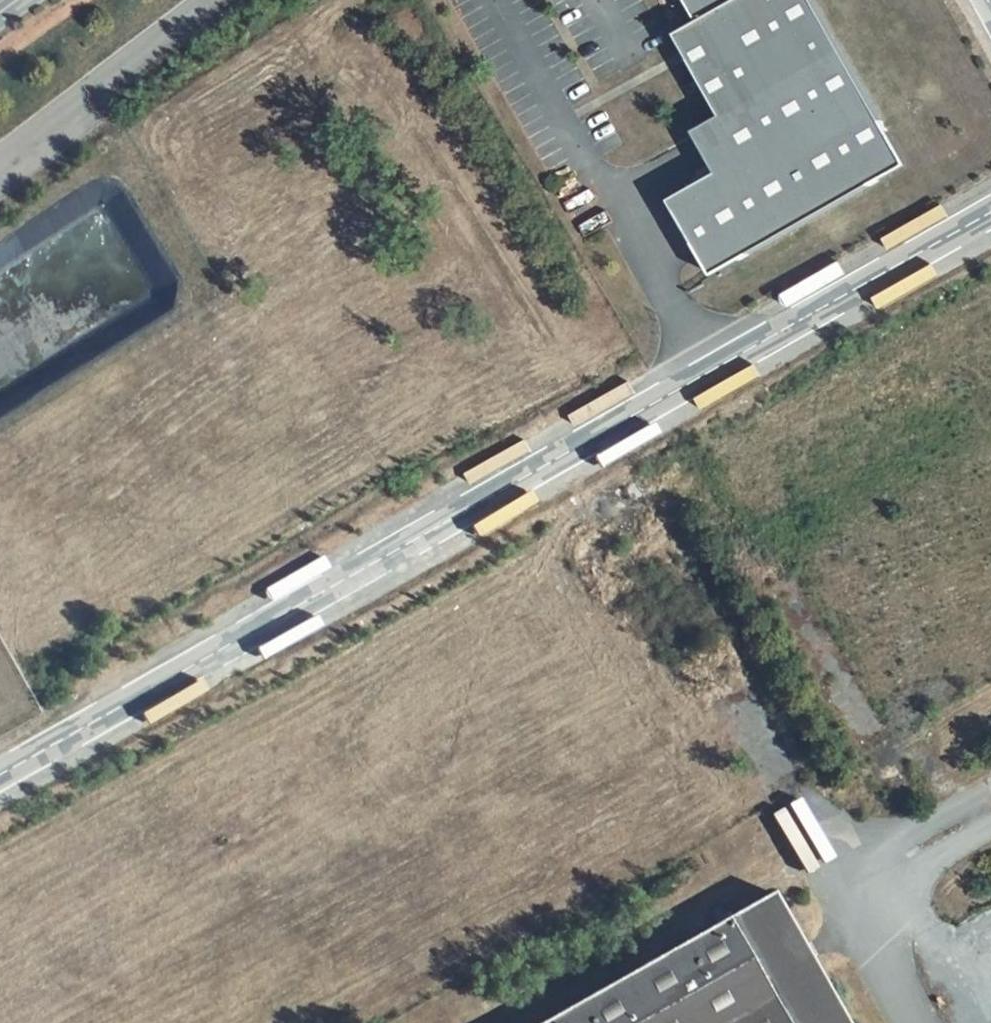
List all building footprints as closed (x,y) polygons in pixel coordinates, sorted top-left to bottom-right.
[(893,154),(802,0),(675,0),(683,14),(660,27),(707,108),(680,124),(704,165),(657,193),(700,267),(893,154)] [(770,891),(532,1022),(844,1022),(770,891)]
